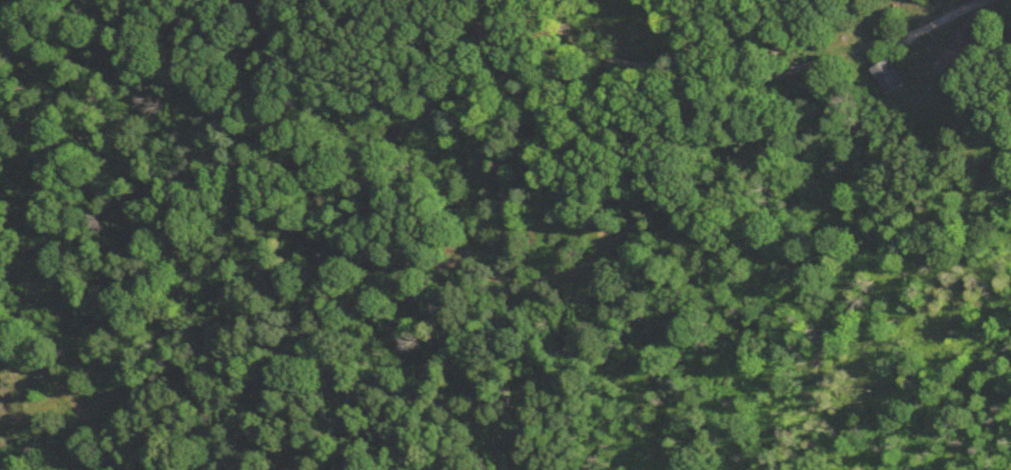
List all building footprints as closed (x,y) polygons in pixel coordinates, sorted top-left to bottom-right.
[(890,56),(906,82),(886,94),(870,68),(890,56)]
